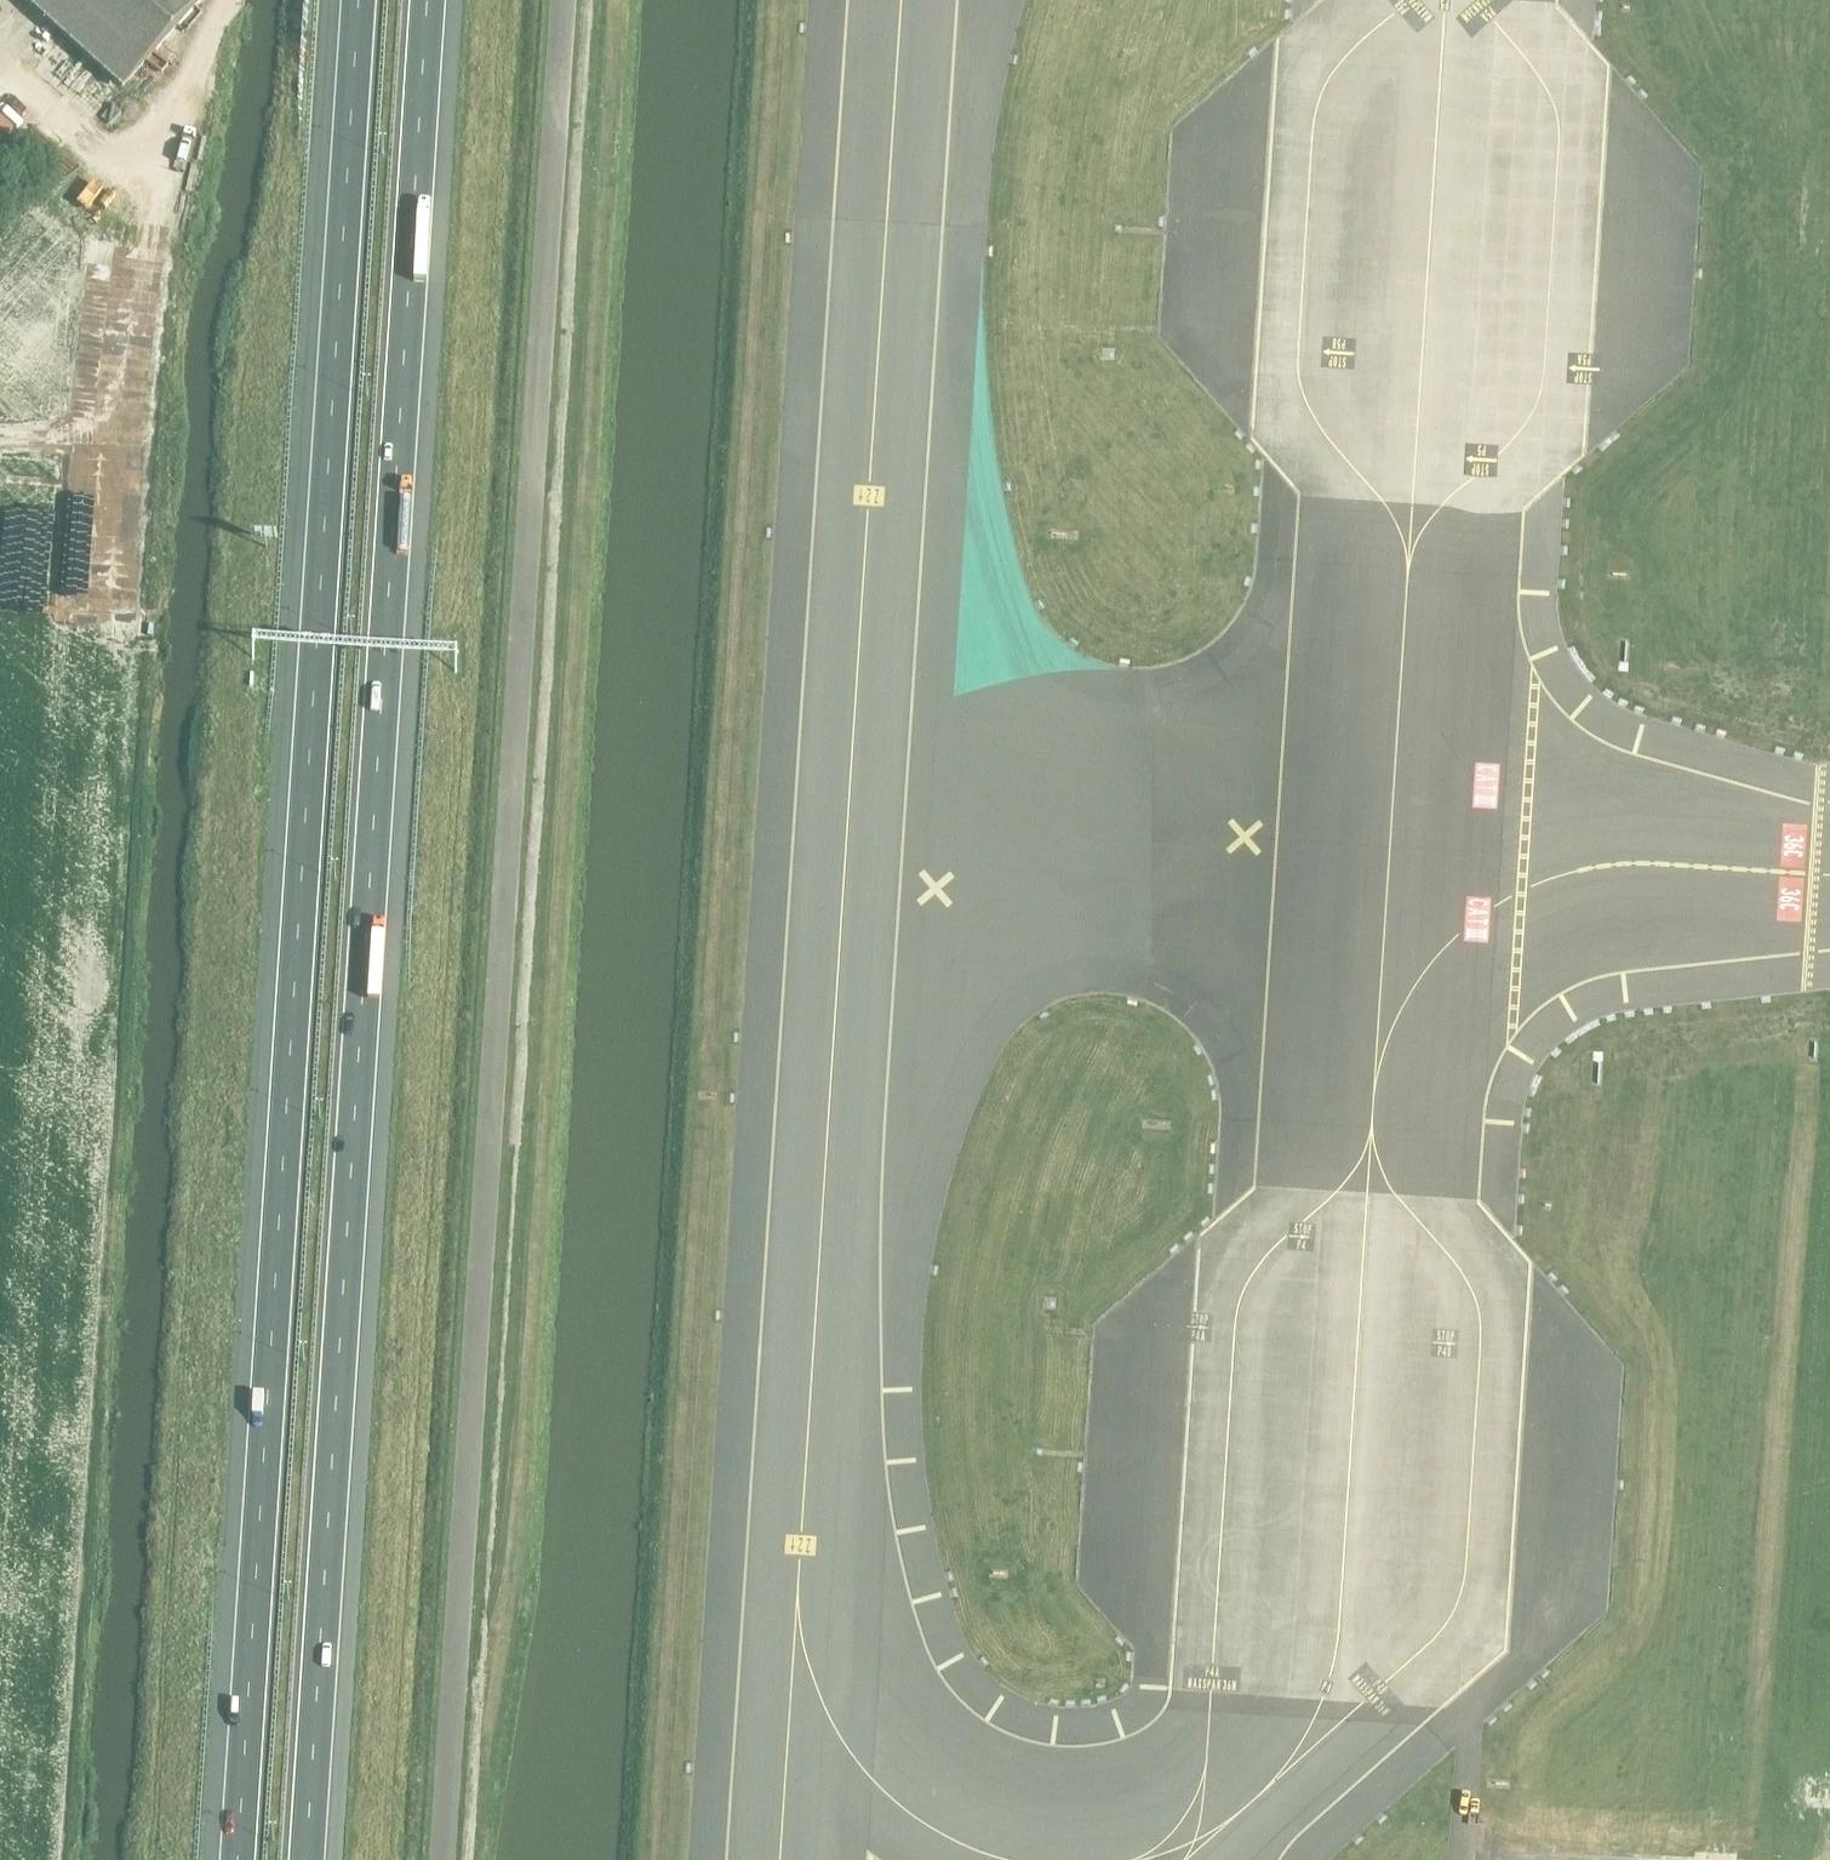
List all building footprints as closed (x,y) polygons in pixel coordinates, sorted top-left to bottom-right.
[(124,90),(204,0),(25,0),(124,90)] [(0,104),(0,149),(37,110),(15,88),(0,104)]
